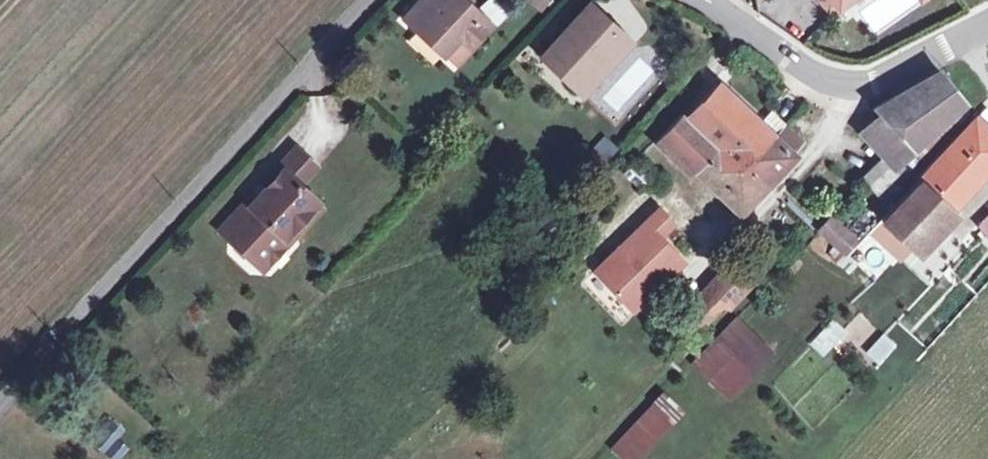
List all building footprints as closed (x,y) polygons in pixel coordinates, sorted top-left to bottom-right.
[(417,29),(420,27),(443,49),(456,35),(468,45),(485,26),(461,5),(465,0),(420,0),(404,18),(417,29)] [(544,8),(550,0),(533,0),(544,8)] [(833,14),(851,0),(823,0),(833,14)] [(540,53),(575,86),(622,35),(587,3),(540,53)] [(888,151),(895,157),(958,102),(935,71),(874,107),(880,113),(868,127),(886,145),(884,147),(888,151)] [(660,136),(737,209),(801,142),(782,124),(772,135),(717,84),(686,117),(682,113),(660,136)] [(882,216),(914,244),(947,209),(955,201),(987,165),(987,131),(974,118),(923,173),(916,180),(882,216)] [(587,155),(598,165),(616,147),(603,136),(587,155)] [(279,164),(282,168),(300,183),(317,164),(296,145),(279,164)] [(888,151),(874,166),(894,186),(909,171),(895,157),(888,151)] [(894,186),(874,166),(862,177),(882,197),(894,186)] [(300,183),(282,168),(250,202),(247,199),(219,231),(258,267),(284,239),(290,233),(294,237),(323,204),(300,183)] [(638,220),(590,273),(607,289),(631,310),(680,256),(654,233),(670,215),(663,209),(659,213),(650,206),(638,220)] [(818,229),(841,250),(853,237),(829,216),(818,229)] [(914,244),(882,216),(846,255),(855,265),(870,249),(868,247),(880,233),(882,236),(875,244),(896,263),(914,244)] [(290,233),(284,239),(288,243),(294,237),(290,233)] [(740,260),(752,269),(761,258),(750,249),(740,260)] [(681,311),(697,326),(721,300),(727,306),(747,286),(725,266),(681,311)] [(607,289),(590,273),(582,283),(598,299),(607,289)] [(693,363),(709,380),(753,333),(736,317),(693,363)] [(812,343),(822,352),(839,334),(829,325),(812,343)] [(753,333),(709,380),(727,397),(770,350),(753,333)] [(867,352),(876,360),(891,343),(883,335),(867,352)] [(621,458),(634,458),(669,422),(653,405),(611,449),(621,458)] [(95,443),(104,450),(115,438),(106,430),(95,443)]
